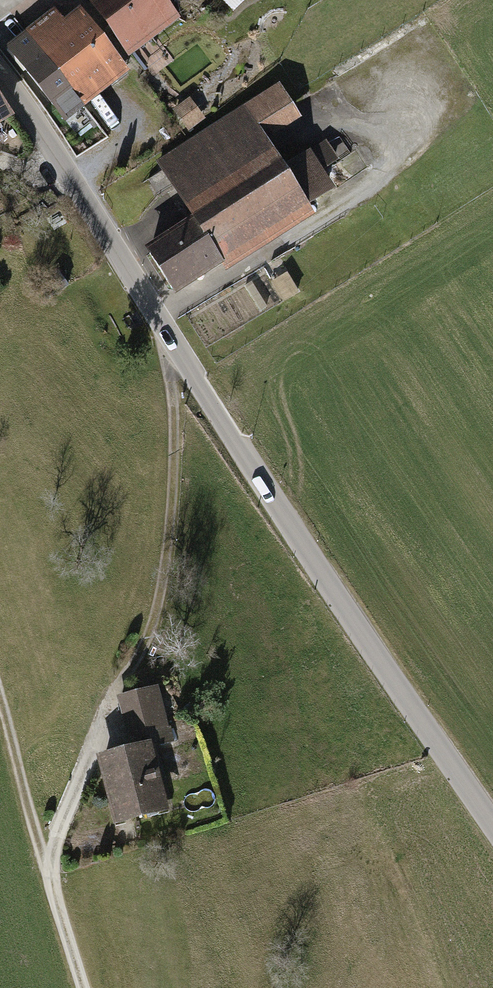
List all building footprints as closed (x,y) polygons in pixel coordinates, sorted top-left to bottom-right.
[(128,54),(175,20),(161,0),(88,0),(128,54)] [(12,49),(67,118),(124,73),(79,15),(63,28),(53,17),(12,49)] [(194,221),(145,252),(171,292),(215,263),(221,272),(311,215),(305,206),(329,191),(308,159),(285,174),(262,139),(299,116),(280,87),(158,165),(194,221)] [(176,111),(188,128),(197,122),(184,105),(176,111)] [(129,752),(97,760),(114,829),(167,816),(152,753),(173,748),(158,688),(116,699),(129,752)]
